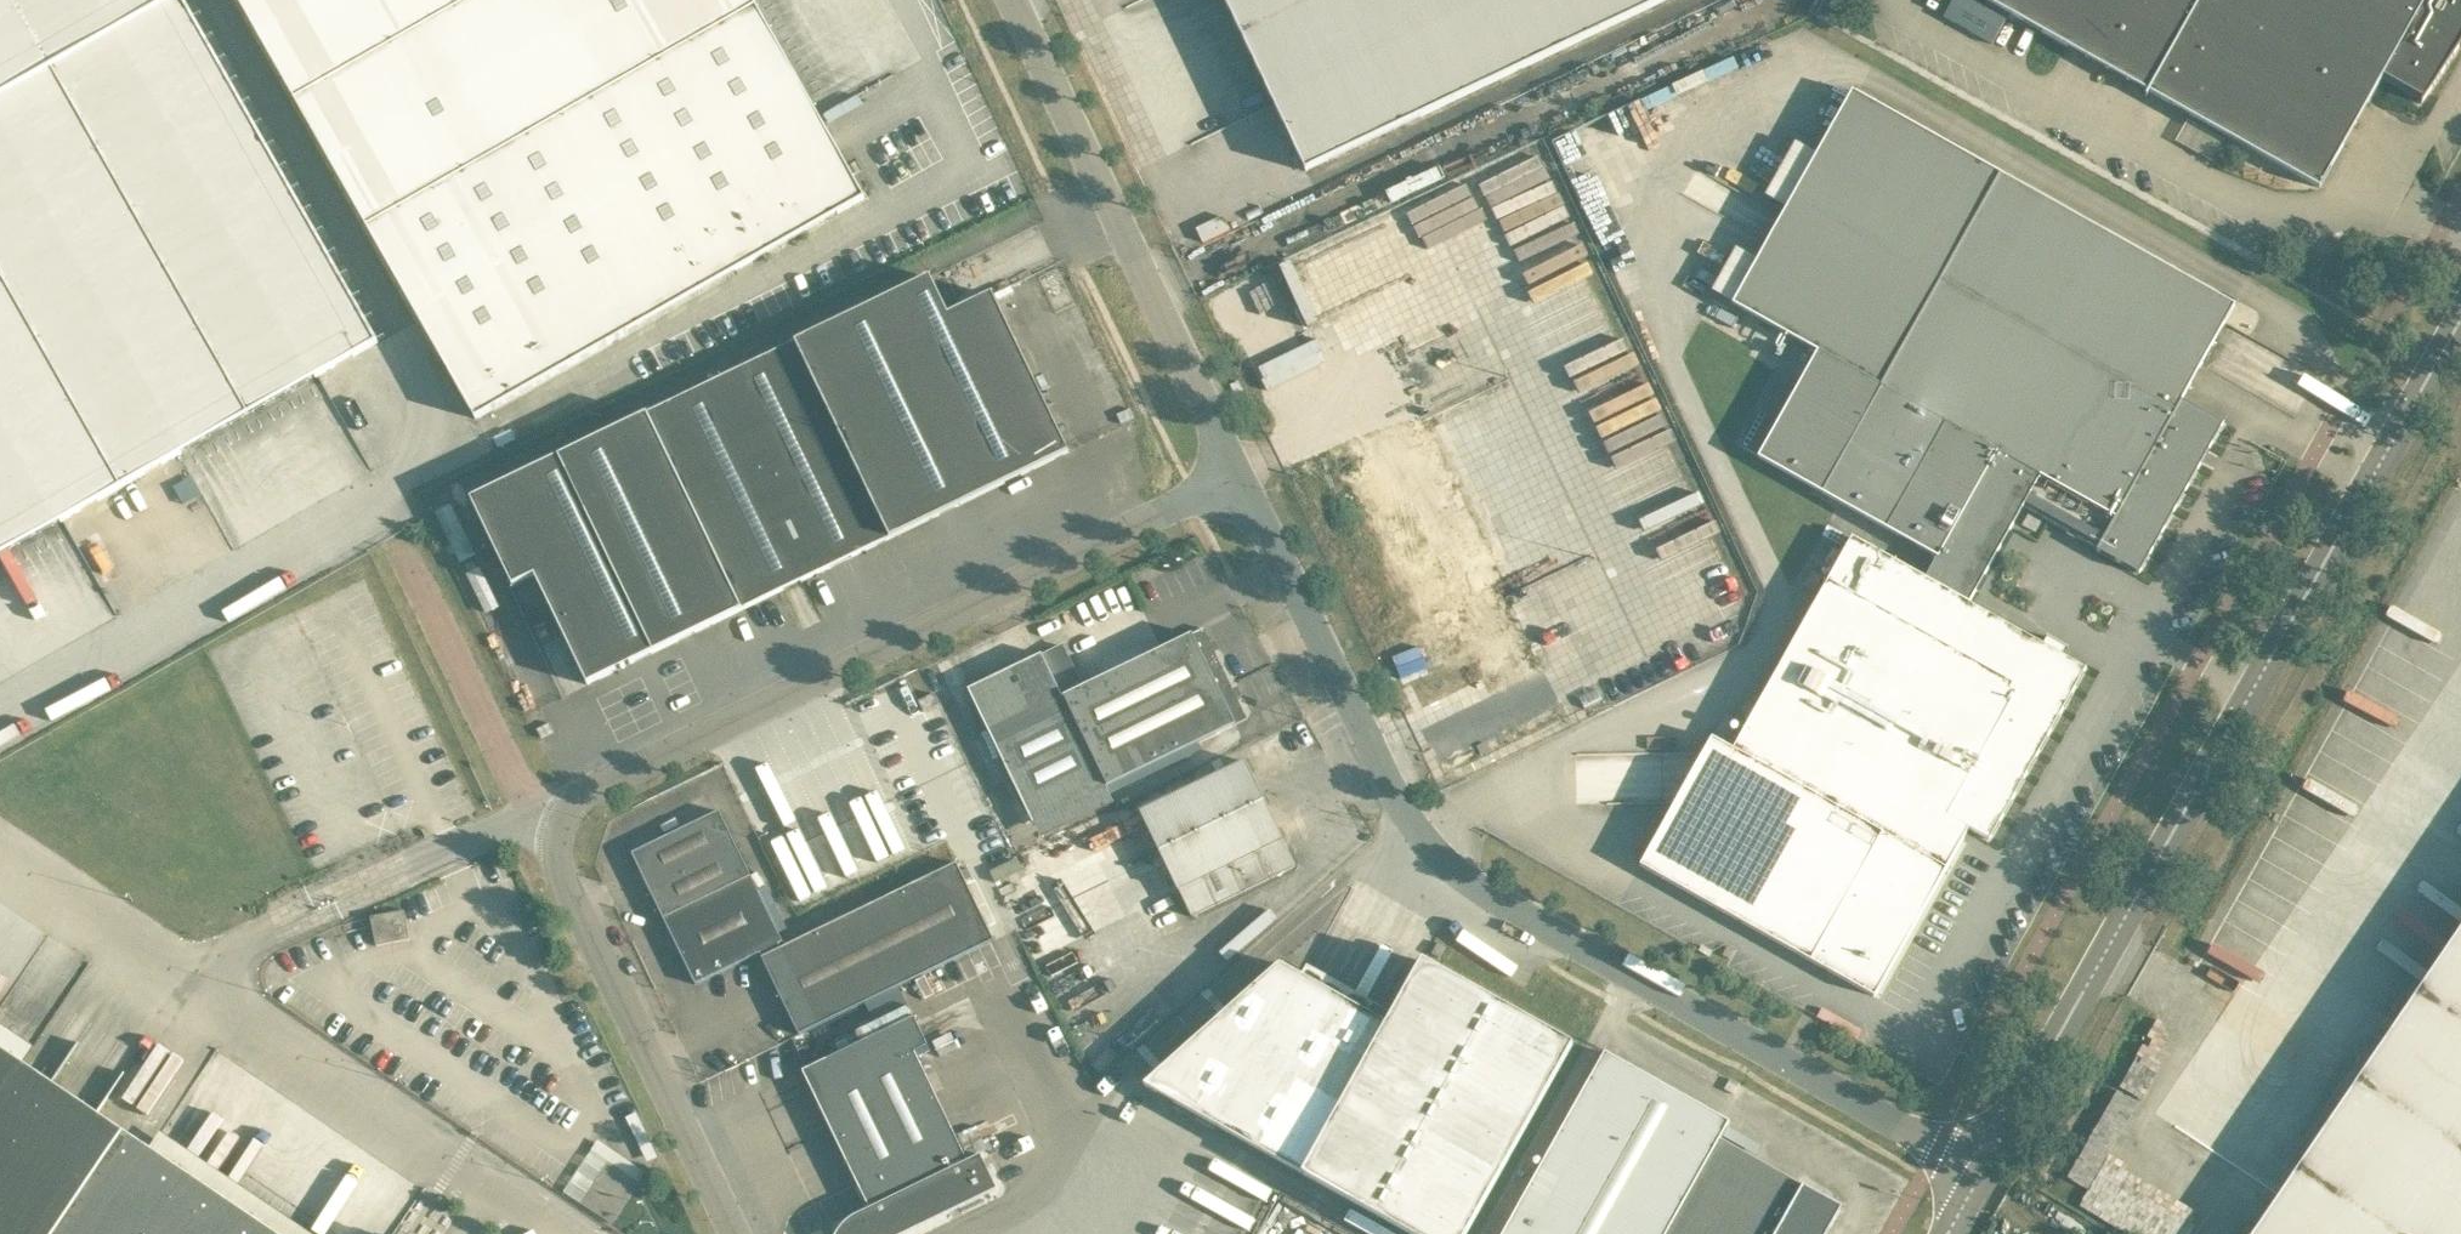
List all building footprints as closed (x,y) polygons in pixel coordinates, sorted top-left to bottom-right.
[(60,66),(175,0),(0,0),(0,99),(60,66)] [(256,411),(379,342),(184,0),(175,0),(60,66),(256,411)] [(308,121),(522,0),(239,0),(308,121)] [(781,50),(753,0),(522,0),(308,121),(392,270),(781,50)] [(1306,170),(1665,0),(1225,0),(1306,170)] [(1944,16),(1992,43),(2007,18),(1975,0),(1953,0),(1944,16)] [(2320,187),(2383,75),(2423,97),(2420,102),(2422,103),(2459,46),(2456,45),(2460,37),(2460,0),(1987,0),(2320,187)] [(866,198),(781,50),(392,270),(476,418),(866,198)] [(149,472),(256,411),(60,66),(0,99),(0,211),(149,472)] [(1713,737),(1640,865),(1759,930),(1875,994),(1969,828),(1989,839),(2033,761),(2085,668),(2062,655),(2066,648),(2068,649),(2069,648),(2046,635),(2045,637),(2047,638),(2043,645),(1967,603),(1975,589),(1984,574),(2009,528),(2022,505),(2068,530),(2078,536),(2098,547),(2097,549),(2140,573),(2203,460),(2211,465),(2217,456),(2208,451),(2224,423),(2182,400),(2202,364),(2235,305),(2001,174),(1853,91),(1817,154),(1787,207),(1758,260),(1734,302),(1734,303),(1817,350),(1816,351),(1758,456),(1757,457),(1936,557),(1924,577),(1853,537),(1733,748),(1713,737)] [(32,538),(149,472),(0,211),(0,481),(32,538)] [(930,276),(796,341),(891,538),(1069,452),(993,293),(949,314),(930,276)] [(1593,309),(1323,440),(1399,596),(1405,593),(1413,610),(1431,601),(1433,606),(1679,486),(1593,309)] [(720,620),(721,620),(891,538),(796,341),(627,423),(720,620)] [(588,684),(720,620),(627,423),(471,498),(514,586),(536,575),(588,684)] [(32,538),(0,481),(0,556),(32,538)] [(969,689),(979,711),(1043,837),(1114,802),(1108,786),(1247,718),(1204,628),(1063,696),(1042,653),(969,689)] [(939,704),(934,693),(918,700),(924,711),(939,704)] [(1246,761),(1224,772),(1141,812),(1179,890),(1180,890),(1192,916),(1296,866),(1283,840),(1284,840),(1246,761)] [(760,953),(771,975),(817,952),(808,935),(785,946),(720,810),(632,853),(696,984),(760,953)] [(817,952),(771,975),(800,1035),(821,1024),(995,940),(957,862),(808,935),(817,952)] [(377,945),(411,939),(405,910),(371,916),(377,945)] [(2254,1233),(2460,1233),(2460,929),(2254,1233)] [(1387,1023),(1281,963),(1144,1085),(1410,1233),(1467,1233),(1573,1044),(1423,960),(1387,1023)] [(803,1070),(837,1139),(935,1092),(915,1052),(928,1045),(915,1016),(803,1070)] [(124,1131),(0,1047),(0,1233),(55,1233),(124,1131)] [(1677,1101),(1603,1059),(1504,1233),(1602,1233),(1677,1101)] [(837,1233),(904,1233),(998,1189),(981,1154),(968,1161),(935,1092),(837,1139),(870,1208),(858,1214),(846,1222),(837,1233)] [(1677,1101),(1602,1233),(1827,1233),(1838,1213),(1716,1145),(1720,1138),(1726,1128),(1677,1101)] [(977,1126),(957,1135),(968,1157),(987,1147),(977,1126)] [(124,1131),(55,1233),(277,1233),(124,1131)]
